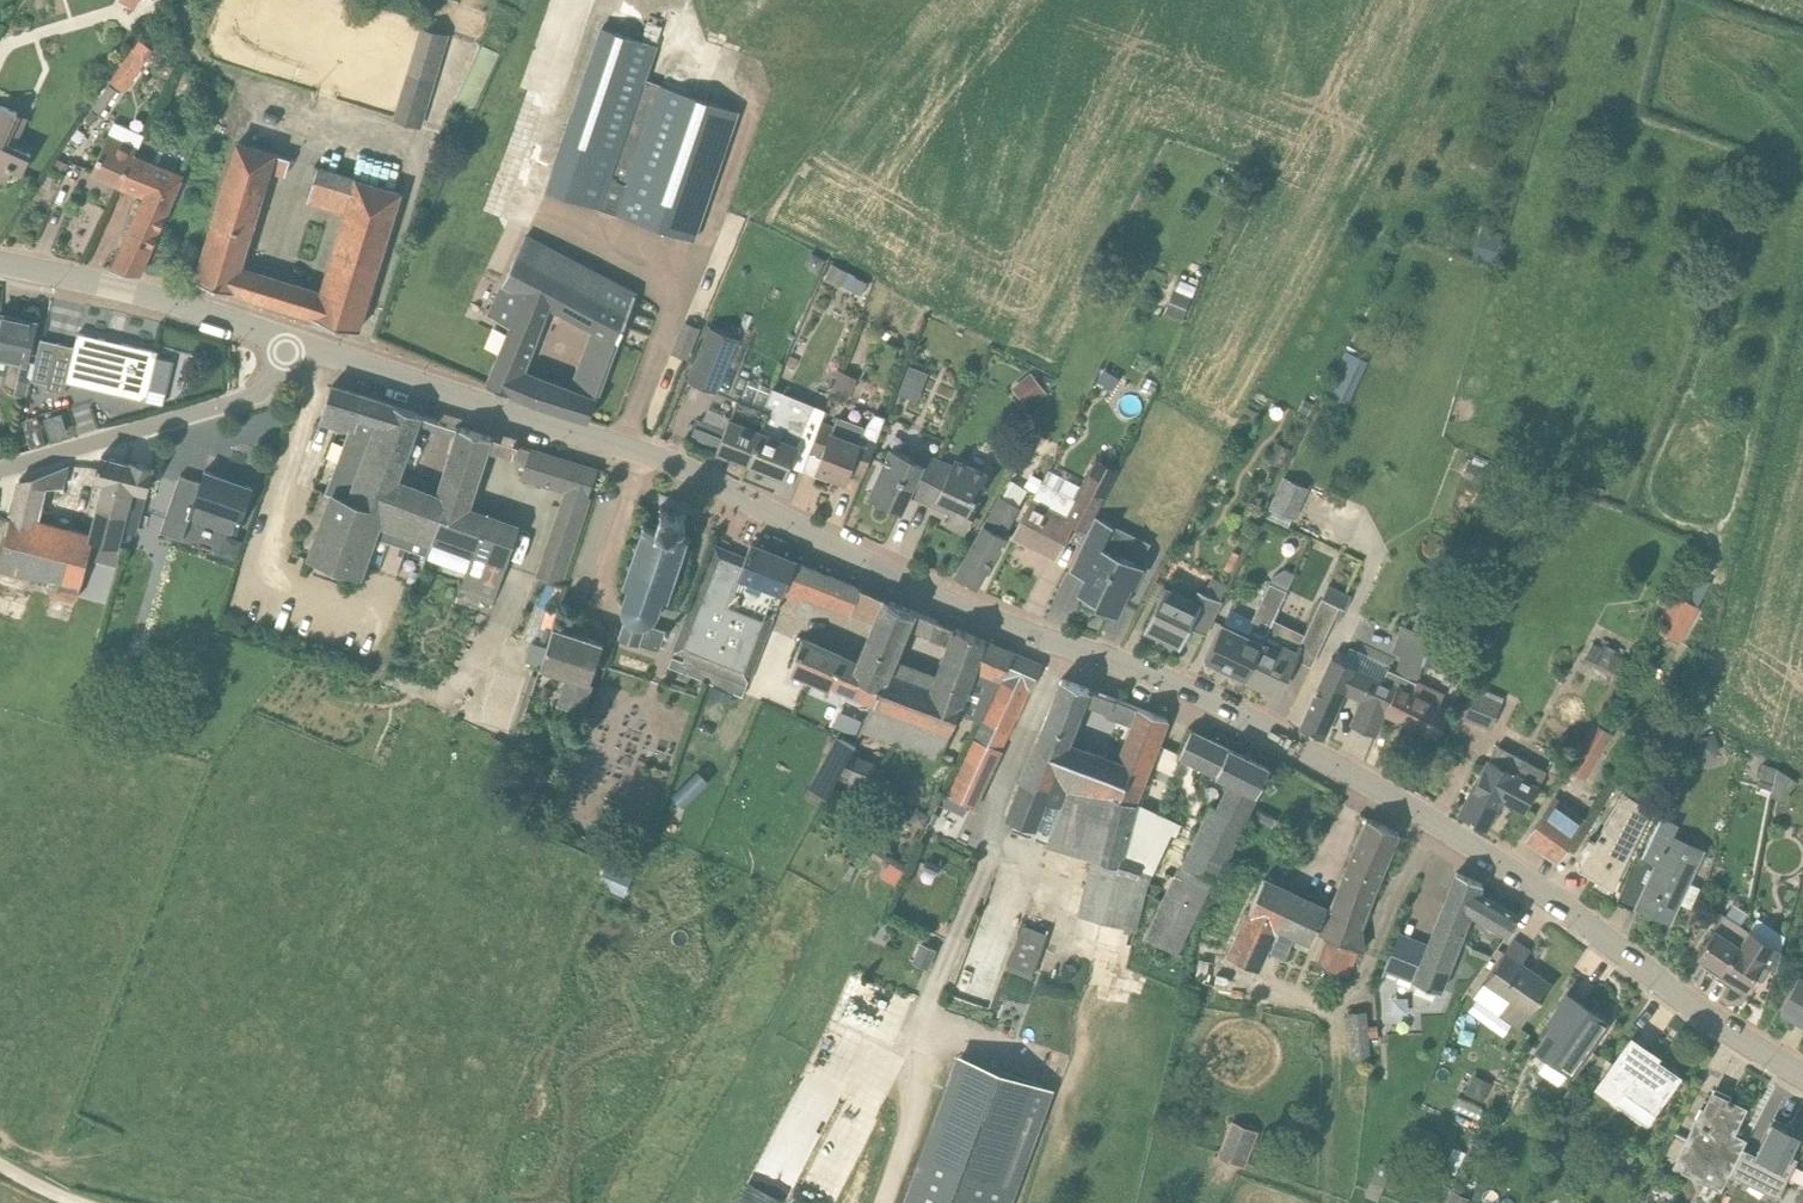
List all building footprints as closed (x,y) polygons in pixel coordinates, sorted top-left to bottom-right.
[(149,14),(158,0),(142,0),(138,7),(149,14)] [(423,28),(409,73),(396,119),(421,127),(434,81),(448,35),(423,28)] [(547,189),(646,224),(694,241),(738,112),(646,81),(658,46),(602,28),(547,189)] [(140,39),(111,82),(125,92),(154,49),(140,39)] [(109,84),(96,105),(103,110),(117,90),(109,84)] [(22,174),(31,155),(4,142),(17,113),(1,106),(0,108),(0,180),(7,183),(13,170),(22,174)] [(92,111),(86,120),(92,124),(98,115),(92,111)] [(92,173),(121,186),(133,158),(143,134),(114,121),(92,173)] [(334,323),(359,331),(400,193),(318,167),(306,201),(344,214),(318,294),(236,267),(269,167),(286,173),(290,159),(238,143),(196,280),(316,318),(334,323)] [(400,181),(405,161),(362,152),(357,172),(400,181)] [(113,270),(139,276),(167,213),(166,213),(180,178),(133,158),(121,186),(146,197),(113,270)] [(57,159),(52,171),(65,176),(70,164),(57,159)] [(1499,258),(1505,230),(1484,225),(1477,254),(1499,258)] [(589,418),(599,392),(598,392),(616,345),(617,345),(636,293),(527,235),(488,316),(513,326),(487,385),(535,404),(589,418)] [(811,253),(808,260),(811,270),(818,274),(826,261),(811,253)] [(835,263),(827,278),(843,287),(851,272),(835,263)] [(1180,292),(1174,290),(1164,312),(1182,319),(1194,293),(1182,288),(1180,292)] [(35,323),(0,315),(0,358),(27,364),(35,323)] [(716,391),(724,369),(737,338),(710,327),(689,380),(716,391)] [(32,381),(47,385),(46,389),(65,394),(68,382),(127,396),(145,401),(148,394),(148,390),(167,395),(174,361),(156,357),(158,352),(122,343),(121,348),(105,344),(106,340),(78,333),(75,347),(57,343),(42,339),(38,353),(32,381)] [(678,337),(672,353),(688,359),(694,344),(678,337)] [(1330,397),(1354,404),(1369,356),(1345,349),(1330,397)] [(910,366),(905,379),(920,385),(925,372),(910,366)] [(32,372),(21,369),(15,395),(26,398),(32,372)] [(831,396),(845,402),(856,377),(840,371),(831,396)] [(1031,373),(1018,384),(1034,404),(1047,393),(1031,373)] [(428,555),(433,542),(451,490),(443,488),(440,498),(395,482),(420,415),(372,399),(331,386),(320,422),(351,431),(328,496),(331,497),(308,558),(362,577),(376,537),(428,555)] [(771,388),(765,403),(771,406),(749,463),(784,477),(797,447),(795,446),(806,418),(783,409),(788,395),(771,388)] [(1302,398),(1296,411),(1306,416),(1312,403),(1302,398)] [(716,451),(749,463),(771,406),(765,403),(762,409),(738,400),(725,431),(716,451)] [(866,427),(860,425),(837,416),(834,427),(821,422),(809,454),(810,454),(812,450),(823,455),(817,472),(844,482),(849,470),(863,475),(876,441),(885,417),(874,413),(866,427)] [(65,433),(60,416),(47,420),(52,437),(65,433)] [(716,451),(725,431),(696,419),(687,439),(716,451)] [(472,507),(490,450),(494,438),(492,437),(461,428),(443,488),(451,490),(433,542),(472,556),(461,589),(495,601),(505,568),(520,524),(472,507)] [(27,437),(30,448),(44,444),(41,432),(27,437)] [(1278,442),(1269,461),(1282,467),(1291,449),(1278,442)] [(568,491),(589,497),(598,471),(557,457),(554,456),(530,449),(521,477),(568,491)] [(924,493),(940,459),(921,451),(917,460),(891,449),(869,497),(874,499),(872,502),(882,507),(883,504),(901,512),(913,488),(924,493)] [(117,545),(121,531),(132,488),(145,492),(153,467),(132,463),(132,461),(102,455),(96,479),(105,481),(98,507),(91,535),(94,536),(89,558),(117,566),(123,546),(117,545)] [(975,498),(986,473),(954,458),(952,464),(940,459),(924,493),(937,499),(936,502),(954,509),(947,525),(964,533),(979,500),(975,498)] [(1013,538),(1054,559),(1072,523),(1086,529),(1115,471),(1095,461),(1083,486),(1049,469),(1041,484),(1013,538)] [(1470,463),(1465,478),(1483,484),(1488,469),(1470,463)] [(53,582),(43,618),(70,626),(88,560),(89,558),(94,536),(91,535),(67,528),(39,522),(47,487),(63,488),(66,466),(20,480),(0,560),(0,568),(53,582)] [(160,533),(182,540),(190,517),(237,533),(253,488),(246,486),(212,475),(212,474),(205,471),(201,483),(180,476),(160,533)] [(1033,475),(1026,487),(1036,492),(1042,480),(1033,475)] [(132,488),(121,531),(138,535),(148,492),(145,492),(132,488)] [(976,588),(1005,533),(1019,507),(1000,497),(975,543),(955,577),(976,588)] [(679,516),(665,511),(662,506),(659,508),(662,512),(656,530),(647,527),(644,522),(641,523),(644,528),(638,545),(635,544),(633,547),(637,548),(632,564),(628,562),(627,566),(631,567),(625,583),(620,586),(622,589),(627,587),(629,587),(624,601),(620,600),(619,603),(623,604),(623,608),(623,611),(624,614),(625,617),(626,619),(620,638),(659,651),(664,634),(668,636),(669,632),(646,624),(649,623),(651,621),(653,619),(655,617),(656,615),(660,616),(661,613),(657,612),(662,598),(664,599),(667,604),(669,602),(667,597),(673,581),(676,582),(677,579),(682,563),(683,563),(684,560),(680,559),(686,542),(691,540),(689,537),(684,539),(675,536),(677,531),(680,532),(684,530),(686,526),(684,523),(680,522),(681,519),(686,516),(684,513),(679,516)] [(1267,517),(1289,527),(1293,518),(1271,509),(1267,517)] [(1096,603),(1095,606),(1117,616),(1117,615),(1117,614),(1121,606),(1131,585),(1132,586),(1134,587),(1140,574),(1143,567),(1144,567),(1145,566),(1121,555),(1127,541),(1109,533),(1112,527),(1113,527),(1114,526),(1095,517),(1068,571),(1085,579),(1079,593),(1078,593),(1077,594),(1096,603)] [(701,574),(673,654),(685,659),(684,663),(671,659),(668,668),(738,696),(744,680),(780,584),(790,559),(751,544),(746,559),(716,547),(704,575),(701,574)] [(403,561),(391,557),(385,575),(397,579),(403,561)] [(805,594),(851,613),(860,589),(796,562),(796,561),(790,559),(780,584),(805,594)] [(419,573),(410,570),(407,582),(416,585),(419,573)] [(1660,593),(1656,602),(1666,607),(1655,628),(1678,642),(1698,606),(1711,583),(1691,571),(1677,594),(1673,592),(1670,598),(1660,593)] [(1222,623),(1216,637),(1205,659),(1246,678),(1274,619),(1273,619),(1286,591),(1269,583),(1251,622),(1254,624),(1248,635),(1222,623)] [(1278,694),(1299,651),(1315,659),(1345,593),(1328,585),(1305,634),(1274,619),(1246,678),(1278,694)] [(1165,586),(1144,629),(1180,647),(1189,628),(1205,635),(1221,601),(1199,590),(1194,600),(1165,586)] [(889,662),(895,664),(907,629),(914,611),(884,599),(858,663),(802,638),(789,670),(831,688),(833,684),(874,702),(886,671),(889,662)] [(940,622),(914,611),(907,629),(933,639),(940,622)] [(1430,638),(1423,663),(1437,668),(1450,625),(1436,620),(1431,638),(1430,638)] [(1393,652),(1402,655),(1423,663),(1430,638),(1402,626),(1393,652)] [(547,647),(540,668),(565,677),(556,703),(581,712),(591,681),(590,680),(603,643),(554,627),(547,647)] [(950,645),(934,689),(886,671),(874,702),(861,731),(937,761),(957,713),(980,723),(988,706),(1013,653),(956,629),(950,645)] [(1594,639),(1582,662),(1616,680),(1628,656),(1594,639)] [(540,668),(547,647),(532,643),(525,663),(540,668)] [(1013,653),(988,706),(1018,719),(1043,665),(1013,653)] [(1383,681),(1397,687),(1411,694),(1417,680),(1423,663),(1402,655),(1395,673),(1388,670),(1383,681)] [(1384,713),(1397,687),(1383,681),(1356,668),(1333,657),(1300,728),(1323,739),(1345,691),(1369,703),(1357,728),(1373,736),(1384,713)] [(1067,742),(1088,688),(1062,679),(1019,783),(1007,817),(1034,827),(1044,801),(1063,808),(1051,840),(1049,848),(1094,860),(1080,908),(1137,929),(1149,887),(1155,867),(1142,862),(1144,857),(1125,850),(1139,803),(1147,776),(1154,754),(1168,719),(1112,697),(1105,715),(1133,726),(1120,762),(1067,742)] [(1384,713),(1435,737),(1449,708),(1440,704),(1445,693),(1417,680),(1411,694),(1397,687),(1384,713)] [(716,699),(720,689),(713,687),(709,697),(716,699)] [(723,702),(727,692),(720,689),(716,699),(723,702)] [(1491,730),(1500,708),(1502,703),(1471,691),(1460,717),(1491,730)] [(727,692),(723,702),(730,705),(734,695),(727,692)] [(842,709),(837,725),(860,733),(865,717),(842,709)] [(1593,722),(1566,766),(1586,778),(1613,734),(1610,732),(1596,723),(1593,722)] [(1212,803),(1198,832),(1182,864),(1177,863),(1143,932),(1176,948),(1269,768),(1192,730),(1179,755),(1231,779),(1218,804),(1212,803)] [(1714,734),(1701,738),(1704,751),(1717,747),(1714,734)] [(837,777),(850,753),(854,744),(838,736),(810,790),(826,798),(837,777)] [(1546,771),(1498,746),(1460,814),(1485,829),(1502,799),(1525,812),(1546,771)] [(873,791),(874,791),(883,764),(850,753),(837,777),(849,782),(843,799),(866,808),(873,791)] [(1757,785),(1772,790),(1777,767),(1763,764),(1759,778),(1758,780),(1757,785)] [(1777,767),(1772,790),(1771,795),(1784,804),(1790,795),(1787,793),(1795,781),(1777,767)] [(977,810),(986,789),(956,775),(942,806),(964,816),(968,806),(977,810)] [(1578,868),(1593,878),(1613,891),(1648,808),(1624,795),(1578,868)] [(1554,799),(1527,838),(1558,859),(1584,820),(1554,799)] [(1177,822),(1139,803),(1125,850),(1144,857),(1142,862),(1155,867),(1177,822)] [(1636,906),(1671,922),(1705,850),(1673,835),(1678,825),(1661,817),(1642,858),(1655,864),(1652,871),(1635,863),(1616,904),(1633,912),(1636,906)] [(1334,901),(1366,913),(1398,832),(1370,819),(1360,841),(1334,901)] [(1506,936),(1518,916),(1479,893),(1482,884),(1457,873),(1427,945),(1399,934),(1385,970),(1440,992),(1471,916),(1506,936)] [(1341,975),(1342,975),(1347,977),(1357,952),(1363,951),(1360,928),(1366,913),(1334,901),(1330,912),(1263,880),(1225,954),(1259,971),(1267,952),(1277,929),(1293,936),(1311,945),(1317,933),(1324,937),(1329,939),(1317,965),(1323,967),(1320,975),(1322,979),(1333,984),(1337,983),(1341,975)] [(1745,935),(1747,929),(1723,915),(1696,955),(1721,972),(1745,935)] [(1036,977),(1051,929),(1024,921),(1009,968),(1036,977)] [(1721,972),(1747,988),(1762,964),(1775,973),(1781,951),(1747,929),(1745,935),(1721,972)] [(1530,951),(1514,940),(1483,980),(1472,994),(1498,1012),(1517,1026),(1551,984),(1522,963),(1530,951)] [(928,971),(937,951),(920,943),(912,963),(928,971)] [(1780,1009),(1802,1021),(1802,977),(1796,973),(1780,1009)] [(1574,1076),(1608,1023),(1567,995),(1548,1023),(1554,1027),(1536,1051),(1574,1076)] [(1350,1013),(1351,1032),(1367,1031),(1367,1026),(1367,1013),(1350,1013)] [(1367,1026),(1367,1031),(1367,1036),(1378,1035),(1377,1026),(1367,1026)] [(1650,1052),(1632,1039),(1599,1087),(1616,1099),(1624,1088),(1654,1108),(1679,1077),(1648,1055),(1650,1052)] [(905,1202),(1014,1202),(1053,1081),(954,1050),(905,1202)] [(1464,1093),(1483,1102),(1492,1084),(1474,1075),(1464,1093)] [(1714,1095),(1701,1121),(1698,1120),(1681,1155),(1703,1166),(1696,1180),(1720,1193),(1741,1151),(1728,1146),(1745,1109),(1728,1101),(1727,1102),(1714,1095)] [(1244,1166),(1257,1131),(1231,1122),(1217,1156),(1244,1166)] [(1777,1198),(1797,1159),(1789,1155),(1798,1136),(1772,1122),(1747,1171),(1774,1184),(1769,1194),(1777,1198)] [(1379,1200),(1390,1171),(1387,1170),(1389,1165),(1380,1162),(1367,1195),(1379,1200)] [(741,1202),(785,1202),(794,1184),(759,1167),(741,1202)] [(1469,1199),(1453,1191),(1447,1202),(1467,1202),(1469,1199)]
